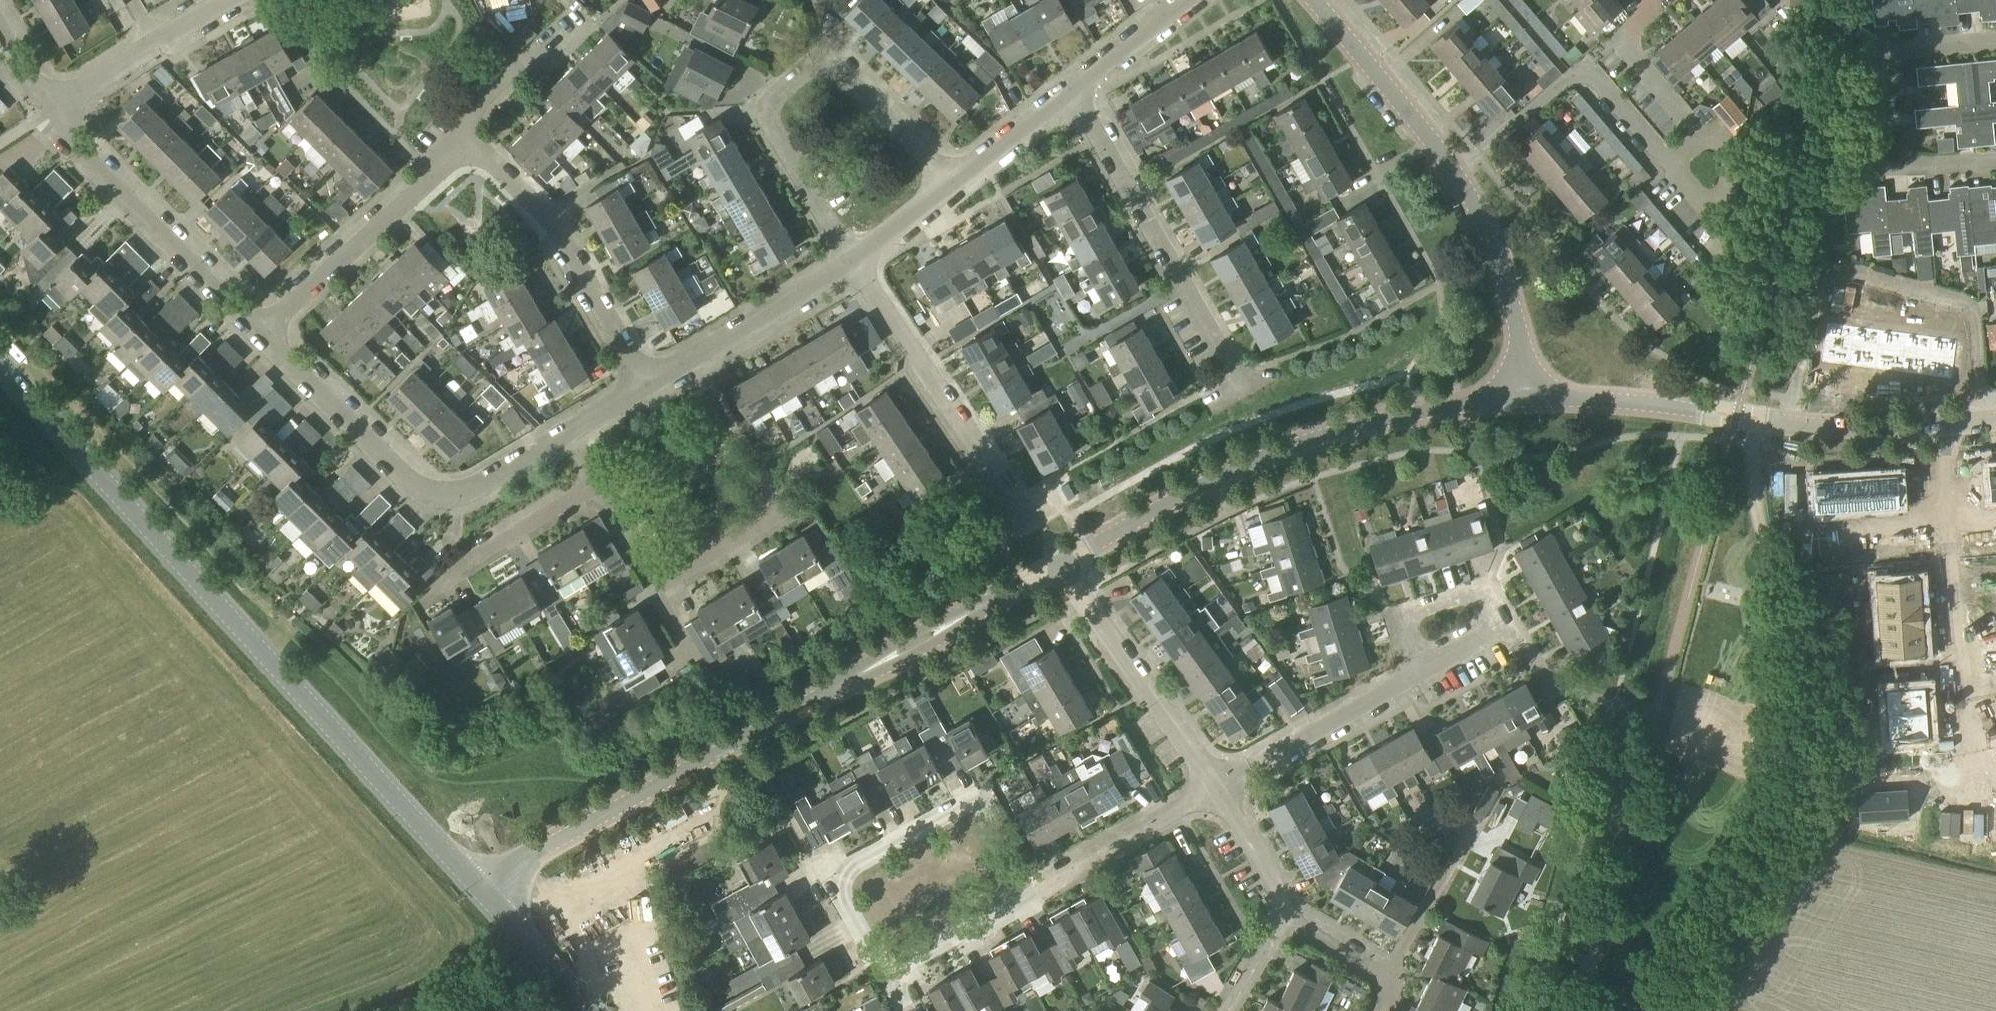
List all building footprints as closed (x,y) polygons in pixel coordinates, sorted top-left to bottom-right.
[(78,4),(76,0),(37,0),(49,21),(78,4)] [(127,4),(124,0),(110,0),(116,11),(127,4)] [(668,0),(643,0),(651,11),(668,0)] [(704,32),(727,41),(729,37),(739,42),(744,35),(757,8),(741,0),(716,0),(709,15),(707,18),(709,19),(704,32)] [(882,0),(862,0),(846,16),(864,34),(890,8),(887,5),(882,0)] [(905,22),(895,13),(904,3),(901,0),(891,0),(887,5),(890,8),(864,34),(882,51),(908,25),(905,22)] [(1039,0),(1026,0),(1031,7),(1033,5),(1052,38),(1073,25),(1059,0),(1042,0),(1040,1),(1039,0)] [(1081,21),(1097,12),(1093,5),(1101,0),(1070,0),(1081,21)] [(1387,5),(1403,24),(1428,3),(1428,4),(1432,0),(1393,0),(1387,5)] [(1457,3),(1466,15),(1483,0),(1461,0),(1457,3)] [(1507,9),(1499,0),(1486,0),(1500,16),(1507,9)] [(1536,15),(1523,0),(1517,0),(1513,4),(1528,22),(1536,15)] [(1581,8),(1574,14),(1589,33),(1597,27),(1622,7),(1616,0),(1592,0),(1581,9),(1581,8)] [(1592,0),(1574,0),(1581,8),(1581,9),(1592,0)] [(1740,36),(1765,15),(1772,8),(1766,0),(1743,0),(1742,0),(1719,0),(1714,4),(1740,36)] [(1873,19),(1874,26),(1889,24),(1888,18),(1897,17),(1898,29),(1917,27),(1916,15),(1915,0),(1871,0),(1873,19)] [(1916,15),(1938,13),(1940,25),(1959,23),(1958,11),(1957,0),(1915,0),(1916,15)] [(1958,11),(1981,9),(1982,21),(1995,19),(1995,0),(1957,0),(1958,11)] [(614,13),(620,16),(618,20),(643,32),(653,13),(628,1),(614,13)] [(1033,5),(1031,7),(1019,13),(1013,3),(1003,8),(1009,19),(1012,17),(1030,50),(1052,38),(1033,5)] [(78,4),(49,21),(62,43),(91,26),(78,4)] [(1721,52),(1740,36),(1714,4),(1696,20),(1717,45),(1716,46),(1721,52)] [(1792,17),(1783,7),(1777,11),(1785,22),(1792,17)] [(1515,34),(1523,28),(1507,9),(1500,16),(1515,34)] [(925,42),(922,39),(913,30),(922,20),(914,12),(905,22),(908,25),(882,51),(900,68),(925,42)] [(1012,17),(1009,19),(998,25),(992,15),(982,21),(990,35),(992,34),(1008,62),(1030,50),(1012,17)] [(1544,40),(1552,33),(1536,15),(1528,22),(1544,40)] [(1471,40),(1472,42),(1479,36),(1463,16),(1456,22),(1455,22),(1430,43),(1446,62),(1471,40)] [(1707,53),(1716,46),(1717,45),(1696,20),(1677,35),(1699,61),(1698,61),(1703,67),(1712,59),(1707,53)] [(1531,52),(1538,46),(1523,28),(1515,34),(1531,52)] [(274,29),(256,40),(281,84),(282,84),(282,83),(289,79),(282,66),(292,60),(298,71),(308,66),(299,50),(289,55),(274,29)] [(925,42),(900,68),(917,85),(943,59),(940,57),(930,47),(940,37),(931,29),(922,39),(925,42)] [(628,85),(636,77),(626,68),(634,60),(608,33),(593,48),(628,85)] [(1270,82),(1262,68),(1274,61),(1258,33),(1236,45),(1253,73),(1252,74),(1260,88),(1270,82)] [(1561,43),(1552,33),(1544,40),(1560,58),(1562,56),(1567,51),(1561,43)] [(1699,61),(1677,35),(1658,51),(1660,53),(1673,69),(1664,77),(1670,85),(1680,77),(1684,82),(1693,75),(1689,69),(1698,61),(1699,61)] [(274,99),(278,100),(288,95),(282,84),(281,84),(256,40),(238,50),(255,81),(265,76),(271,87),(270,92),(274,99)] [(1480,51),(1472,42),(1471,40),(1446,62),(1461,80),(1486,59),(1487,59),(1493,54),(1493,53),(1494,52),(1487,44),(1480,51)] [(1252,74),(1253,73),(1236,45),(1216,57),(1232,85),(1252,74)] [(1538,46),(1531,52),(1547,71),(1555,65),(1538,46)] [(621,91),(628,85),(593,48),(578,62),(604,89),(611,81),(621,91)] [(952,49),(951,50),(949,48),(940,57),(943,59),(917,85),(935,102),(960,76),(958,73),(948,64),(957,55),(952,49)] [(728,85),(736,70),(731,68),(696,49),(683,74),(675,70),(666,87),(690,99),(692,94),(698,97),(703,87),(717,94),(724,82),(728,85)] [(978,93),(993,78),(1004,67),(986,49),(975,60),(973,58),(958,73),(960,76),(935,102),(953,120),(978,93)] [(246,87),(255,81),(238,50),(220,61),(245,105),(244,105),(249,112),(258,107),(246,87)] [(1502,77),(1503,78),(1510,72),(1494,52),(1493,53),(1493,54),(1487,59),(1486,59),(1461,80),(1477,98),(1502,77)] [(1211,97),(1232,85),(1216,57),(1195,69),(1211,97)] [(1986,79),(1995,78),(1995,61),(1995,58),(1916,66),(1918,87),(1957,83),(1960,104),(1960,105),(1989,102),(1989,101),(1986,79)] [(244,105),(245,105),(220,61),(201,71),(219,102),(228,97),(236,110),(244,105)] [(596,96),(604,89),(578,62),(563,77),(599,113),(606,106),(596,96)] [(1742,75),(1735,67),(1723,77),(1730,85),(1734,82),(1740,90),(1748,83),(1742,75)] [(1190,109),(1211,97),(1195,69),(1174,80),(1190,109)] [(1903,86),(1917,85),(1916,69),(1902,71),(1903,86)] [(591,120),(599,113),(563,77),(548,91),(557,101),(558,101),(573,118),(581,110),(591,120)] [(1511,87),(1503,78),(1502,77),(1477,98),(1493,117),(1526,89),(1518,80),(1511,87)] [(1169,121),(1190,109),(1174,80),(1153,92),(1169,121)] [(135,141),(161,115),(154,108),(163,98),(148,82),(123,107),(131,115),(120,126),(135,141)] [(1272,107),(1292,95),(1287,86),(1267,98),(1272,107)] [(1767,89),(1759,95),(1768,106),(1776,99),(1767,89)] [(1178,137),(1169,121),(1153,92),(1131,105),(1133,108),(1124,113),(1128,120),(1121,125),(1131,142),(1141,136),(1145,144),(1159,136),(1164,145),(1178,137)] [(1586,117),(1594,110),(1579,93),(1571,99),(1586,117)] [(306,135),(332,109),(317,94),(291,120),(291,121),(282,130),(289,137),(299,128),(306,135)] [(1251,119),(1272,107),(1267,98),(1246,110),(1251,119)] [(1289,136),(1318,120),(1305,98),(1277,114),(1289,136)] [(8,108),(0,99),(0,116),(8,108)] [(1960,104),(1914,109),(1916,128),(1955,124),(1958,147),(1993,144),(1991,120),(1995,120),(1995,100),(1989,101),(1989,102),(1960,105),(1960,104)] [(573,118),(558,101),(557,101),(543,115),(578,152),(586,146),(575,135),(583,128),(573,118)] [(1734,102),(1718,115),(1735,137),(1745,129),(1740,123),(1747,117),(1734,102)] [(296,110),(293,105),(284,110),(282,116),(284,118),(287,115),(289,118),(296,110)] [(312,160),(347,124),(332,109),(306,135),(315,144),(305,153),(312,160)] [(1602,135),(1610,129),(1594,110),(1586,117),(1602,135)] [(261,131),(278,121),(272,111),(254,120),(261,131)] [(643,121),(651,131),(661,123),(654,113),(643,121)] [(1916,127),(1914,113),(1896,115),(1898,129),(1916,127)] [(150,156),(185,120),(179,114),(169,123),(161,115),(135,141),(150,156)] [(571,160),(578,152),(543,115),(528,130),(553,156),(560,149),(571,160)] [(1564,137),(1565,135),(1550,117),(1540,125),(1534,116),(1523,125),(1530,133),(1517,144),(1533,163),(1558,142),(1564,137)] [(702,159),(733,141),(720,119),(690,137),(698,152),(687,159),(693,168),(704,162),(702,159)] [(164,171),(191,144),(184,137),(193,128),(185,120),(150,156),(164,171)] [(1291,163),(1329,141),(1318,120),(1289,136),(1301,156),(1291,162),(1291,163)] [(336,165),(362,138),(347,124),(312,160),(319,167),(329,157),(336,165)] [(1254,156),(1264,151),(1251,128),(1242,134),(1254,156)] [(1618,153),(1626,147),(1610,129),(1602,135),(1618,153)] [(555,175),(545,164),(553,156),(528,130),(512,145),(519,152),(513,158),(530,175),(535,171),(537,173),(538,172),(548,182),(555,175)] [(635,144),(644,156),(660,143),(652,132),(635,144)] [(1579,155),(1581,154),(1565,135),(1564,137),(1558,142),(1533,163),(1549,181),(1573,160),(1574,161),(1580,155),(1579,155)] [(341,189),(377,153),(362,138),(336,165),(344,172),(334,182),(341,189)] [(1226,140),(1217,145),(1222,153),(1231,148),(1226,140)] [(715,180),(745,162),(733,141),(702,159),(704,162),(711,173),(699,180),(705,190),(716,183),(715,180)] [(1302,184),(1341,162),(1329,141),(1291,163),(1302,182),(1301,183),(1302,184)] [(264,142),(256,151),(262,157),(270,148),(264,142)] [(179,185),(215,150),(208,143),(199,153),(191,144),(164,171),(179,185)] [(1634,191),(1651,177),(1642,166),(1626,147),(1618,153),(1634,173),(1625,181),(1634,191)] [(215,150),(179,185),(195,200),(220,174),(213,167),(222,158),(215,150)] [(1266,177),(1276,172),(1264,151),(1254,156),(1266,177)] [(578,152),(571,160),(576,165),(583,157),(578,152)] [(377,153),(341,189),(332,199),(335,201),(326,210),(338,221),(349,212),(341,203),(350,195),(361,206),(370,198),(366,194),(392,168),(377,153)] [(1210,181),(1203,169),(1214,163),(1208,153),(1195,161),(1196,164),(1168,181),(1180,202),(1211,184),(1210,181)] [(1564,199),(1589,178),(1575,162),(1582,155),(1581,154),(1579,155),(1580,155),(1574,161),(1573,160),(1549,181),(1564,199)] [(727,202),(758,184),(745,162),(715,180),(716,183),(723,194),(712,201),(718,211),(729,204),(727,202)] [(1325,199),(1354,183),(1341,162),(1302,184),(1307,193),(1318,186),(1325,199)] [(1255,170),(1251,163),(1241,168),(1245,176),(1255,170)] [(27,184),(27,183),(9,166),(0,175),(0,206),(18,224),(64,178),(54,169),(33,190),(27,184)] [(1589,178),(1564,199),(1581,218),(1613,191),(1596,171),(1589,178)] [(1278,198),(1288,193),(1276,172),(1266,177),(1278,198)] [(596,225),(628,207),(623,198),(636,190),(630,181),(629,182),(624,173),(615,179),(614,178),(595,189),(599,198),(585,206),(596,225)] [(1224,206),(1222,202),(1215,191),(1226,185),(1221,174),(1210,181),(1211,184),(1180,202),(1192,224),(1224,206)] [(239,194),(249,184),(242,177),(232,186),(206,212),(221,227),(247,201),(239,194)] [(33,239),(58,215),(53,210),(74,188),(64,178),(18,224),(33,239)] [(1057,220),(1090,201),(1078,180),(1045,199),(1053,213),(1043,218),(1049,228),(1058,222),(1057,220)] [(739,223),(770,205),(758,184),(727,202),(729,204),(735,216),(724,222),(730,232),(741,226),(739,223)] [(1927,201),(1927,200),(1925,184),(1906,186),(1908,199),(1885,201),(1888,231),(1911,229),(1914,255),(1917,255),(1919,279),(1933,278),(1931,254),(1932,253),(1930,231),(1926,201),(1927,201)] [(1971,231),(1969,200),(1967,184),(1948,186),(1949,198),(1927,200),(1927,201),(1926,201),(1930,231),(1952,229),(1955,255),(1974,253),(1973,245),(1972,231),(1971,231)] [(1888,231),(1885,201),(1883,185),(1865,187),(1866,198),(1865,198),(1866,200),(1843,202),(1846,231),(1869,229),(1872,255),(1890,254),(1888,231)] [(1969,200),(1971,231),(1972,231),(1973,245),(1995,243),(1995,254),(1995,185),(1989,186),(1990,198),(1969,200)] [(236,242),(278,200),(271,193),(255,209),(247,201),(221,227),(236,242)] [(1288,193),(1278,198),(1290,218),(1299,213),(1288,193)] [(691,221),(700,215),(693,203),(689,195),(679,201),(691,221)] [(1224,206),(1192,224),(1205,245),(1235,228),(1239,236),(1259,224),(1259,223),(1280,211),(1274,200),(1252,212),(1252,213),(1234,224),(1227,212),(1238,206),(1233,196),(1222,202),(1224,206)] [(251,257),(277,231),(269,223),(286,207),(278,200),(236,242),(251,257)] [(1069,242),(1102,223),(1101,221),(1107,218),(1099,204),(1093,207),(1090,201),(1057,220),(1058,222),(1065,234),(1055,239),(1061,250),(1071,244),(1069,242)] [(1659,226),(1667,219),(1651,201),(1643,207),(1659,226)] [(1340,218),(1337,220),(1350,242),(1379,225),(1366,203),(1340,218)] [(752,244),(783,226),(770,205),(739,223),(741,226),(747,237),(737,243),(743,253),(753,247),(752,244)] [(37,282),(70,249),(64,242),(58,236),(78,216),(68,206),(58,215),(33,239),(34,239),(23,250),(22,251),(30,281),(37,282)] [(607,243),(651,218),(646,209),(634,216),(628,207),(596,225),(607,243)] [(698,234),(710,227),(704,214),(692,221),(698,234)] [(651,218),(607,243),(617,262),(650,244),(644,234),(657,227),(651,218)] [(1305,224),(1296,229),(1315,262),(1324,256),(1315,241),(1312,235),(1320,230),(1314,219),(1305,224)] [(1675,244),(1683,237),(1667,219),(1659,226),(1675,244)] [(1002,266),(1004,264),(1016,258),(1021,268),(1031,262),(1019,241),(1017,242),(1005,221),(984,234),(1002,266)] [(1082,263),(1115,244),(1102,223),(1069,242),(1071,244),(1061,250),(1067,261),(1073,271),(1083,265),(1082,263)] [(1615,232),(1590,253),(1606,272),(1630,251),(1641,242),(1625,223),(1615,232)] [(1362,263),(1391,246),(1379,225),(1350,242),(1362,263)] [(752,244),(753,247),(760,258),(749,264),(755,274),(765,267),(764,266),(795,248),(783,226),(752,244)] [(1039,258),(1053,249),(1041,228),(1027,236),(1039,258)] [(277,231),(251,257),(266,272),(301,237),(294,230),(285,239),(277,231)] [(1256,263),(1255,260),(1248,249),(1259,242),(1254,232),(1237,241),(1239,244),(1213,259),(1225,281),(1256,263)] [(984,234),(962,246),(981,278),(983,276),(994,270),(1000,280),(1005,277),(1010,274),(1004,264),(1002,266),(984,234)] [(1333,234),(1323,240),(1333,257),(1343,252),(1333,234)] [(1683,237),(1675,244),(1690,262),(1698,255),(1683,237)] [(399,257),(425,285),(434,295),(442,287),(450,280),(440,270),(441,269),(416,242),(399,257)] [(1094,284),(1127,265),(1115,244),(1082,263),(1083,265),(1089,276),(1065,290),(1070,298),(1083,290),(1085,293),(1086,293),(1085,292),(1095,286),(1094,284)] [(676,272),(670,262),(683,255),(677,246),(633,271),(644,290),(676,272)] [(983,276),(981,278),(962,246),(941,258),(959,290),(962,289),(973,282),(978,292),(989,286),(983,276)] [(1374,283),(1403,267),(1391,246),(1362,263),(1374,283)] [(93,304),(141,255),(134,248),(112,269),(104,261),(60,305),(62,307),(70,298),(71,299),(82,288),(93,299),(90,302),(93,304)] [(60,305),(104,261),(98,255),(91,261),(82,253),(78,256),(70,249),(37,282),(60,305)] [(1652,264),(1653,262),(1646,254),(1638,260),(1630,251),(1606,272),(1621,290),(1646,269),(1653,264),(1652,264)] [(1269,284),(1267,281),(1260,270),(1271,264),(1266,254),(1255,260),(1256,263),(1225,281),(1238,302),(1269,284)] [(111,317),(135,292),(129,286),(151,264),(141,255),(93,304),(88,309),(103,324),(111,317)] [(1698,255),(1690,262),(1707,281),(1714,274),(1698,255)] [(1972,255),(1959,256),(1960,270),(1973,269),(1972,255)] [(1327,283),(1336,277),(1324,256),(1315,262),(1327,283)] [(417,292),(425,285),(399,257),(384,271),(419,309),(426,302),(417,292)] [(1906,257),(1892,258),(1893,272),(1907,271),(1906,257)] [(962,289),(959,290),(941,258),(919,270),(937,302),(951,294),(957,305),(967,299),(962,289)] [(1661,287),(1662,288),(1670,281),(1653,262),(1652,264),(1653,264),(1646,269),(1621,290),(1637,308),(1661,287)] [(1094,284),(1095,286),(1102,298),(1092,303),(1098,313),(1110,306),(1109,304),(1139,287),(1127,265),(1094,284)] [(1403,267),(1374,283),(1386,305),(1415,288),(1403,267)] [(484,314),(527,288),(515,269),(484,287),(490,298),(467,312),(472,321),(484,314)] [(1293,270),(1280,278),(1283,285),(1297,277),(1293,270)] [(411,316),(419,309),(384,271),(369,285),(394,313),(402,306),(411,316)] [(654,308),(699,283),(694,274),(681,281),(676,272),(644,290),(654,308)] [(1727,291),(1728,288),(1729,274),(1725,274),(1723,274),(1716,273),(1715,290),(1727,291)] [(699,283),(654,308),(665,327),(697,309),(691,299),(702,292),(704,296),(721,286),(714,274),(699,283)] [(1281,306),(1279,303),(1273,291),(1283,285),(1280,278),(1278,275),(1267,281),(1269,284),(1238,302),(1250,324),(1281,306)] [(1339,303),(1348,298),(1336,277),(1327,283),(1339,303)] [(100,327),(116,343),(141,318),(136,312),(160,288),(151,279),(136,293),(135,292),(111,317),(103,324),(100,327)] [(386,320),(394,313),(369,285),(353,299),(388,337),(394,344),(402,337),(386,320)] [(1678,306),(1662,288),(1661,287),(1637,308),(1653,327),(1678,306)] [(506,325),(538,306),(527,288),(484,314),(489,323),(501,316),(506,325)] [(1086,293),(1085,293),(1083,290),(1070,298),(1073,303),(1087,295),(1086,293)] [(126,364),(188,302),(178,292),(147,324),(141,318),(116,343),(110,349),(126,364)] [(1017,292),(996,305),(1001,314),(1022,301),(1017,292)] [(1281,306),(1250,324),(1262,346),(1294,328),(1285,313),(1296,306),(1290,297),(1279,303),(1281,306)] [(1855,308),(1857,300),(1846,297),(1844,305),(1855,308)] [(717,305),(721,313),(734,306),(729,298),(717,305)] [(1348,298),(1339,303),(1351,323),(1360,318),(1348,298)] [(381,344),(388,337),(353,299),(338,314),(363,341),(371,334),(381,344)] [(1857,300),(1855,308),(1867,311),(1869,304),(1857,300)] [(141,379),(176,345),(171,340),(199,312),(188,302),(126,364),(141,379)] [(548,324),(538,306),(506,325),(512,334),(500,341),(505,350),(512,346),(517,344),(517,343),(548,324)] [(1035,322),(1028,308),(1017,314),(1025,328),(1035,322)] [(446,310),(436,319),(442,325),(452,316),(446,310)] [(1905,321),(1907,314),(1896,310),(1894,318),(1905,321)] [(356,348),(363,341),(338,314),(322,328),(347,355),(356,364),(364,357),(356,348)] [(1919,317),(1907,314),(1905,321),(1917,324),(1919,317)] [(535,357),(566,338),(555,320),(548,324),(517,343),(517,344),(512,346),(517,354),(529,347),(535,357)] [(1008,351),(1006,347),(999,336),(1009,330),(1003,320),(991,327),(993,331),(964,348),(976,370),(1008,351)] [(434,340),(442,333),(432,321),(423,329),(434,340)] [(1826,322),(1821,364),(1847,368),(1853,325),(1826,322)] [(1987,324),(1989,349),(1995,348),(1995,323),(1987,324)] [(866,367),(860,356),(841,324),(822,335),(841,367),(850,361),(857,372),(866,367)] [(1853,325),(1847,368),(1873,371),(1878,328),(1853,325)] [(1878,328),(1873,371),(1899,374),(1904,331),(1878,328)] [(1124,369),(1155,351),(1143,329),(1112,347),(1119,360),(1108,367),(1113,377),(1125,370),(1124,369)] [(173,380),(211,341),(201,331),(178,355),(173,350),(177,346),(176,345),(141,379),(142,380),(146,377),(149,380),(151,377),(163,389),(173,380)] [(1904,331),(1899,374),(1924,377),(1929,334),(1904,331)] [(1929,334),(1924,377),(1950,380),(1953,354),(1954,347),(1955,337),(1929,334)] [(832,372),(841,367),(822,335),(805,345),(830,388),(838,383),(832,372)] [(533,382),(577,356),(566,338),(535,357),(540,366),(528,373),(533,382)] [(212,342),(211,341),(173,380),(185,392),(189,395),(214,369),(234,349),(226,341),(206,361),(199,354),(212,342)] [(1021,372),(1018,368),(1012,357),(1021,351),(1016,341),(1006,347),(1008,351),(976,370),(988,391),(1021,372)] [(821,394),(830,388),(805,345),(787,356),(805,388),(814,383),(821,394)] [(1965,356),(1966,348),(1954,347),(1953,354),(1965,356)] [(214,369),(189,395),(204,410),(230,384),(224,378),(244,358),(234,349),(214,369)] [(402,352),(395,359),(404,368),(410,362),(411,360),(402,351),(402,352)] [(1031,367),(1041,361),(1036,351),(1025,357),(1031,367)] [(1136,390),(1167,372),(1155,351),(1124,369),(1125,370),(1132,382),(1120,388),(1126,398),(1137,392),(1136,390)] [(577,356),(533,382),(539,390),(550,383),(556,393),(588,374),(577,356)] [(796,393),(805,388),(787,356),(769,366),(794,410),(802,405),(796,393)] [(429,386),(421,379),(432,368),(424,361),(414,371),(388,397),(404,412),(429,386)] [(468,376),(476,368),(469,361),(461,370),(468,376)] [(382,390),(397,375),(384,362),(368,377),(382,390)] [(1021,372),(988,391),(1001,413),(1014,405),(1019,413),(1048,397),(1042,387),(1032,393),(1024,378),(1034,373),(1028,363),(1018,368),(1021,372)] [(785,415),(794,410),(769,366),(751,377),(770,409),(779,404),(785,415)] [(1136,390),(1137,392),(1144,403),(1132,410),(1141,424),(1154,416),(1151,410),(1180,394),(1167,372),(1136,390)] [(509,389),(514,384),(505,375),(500,381),(509,389)] [(760,415),(770,409),(751,377),(732,388),(745,410),(735,417),(744,432),(754,426),(756,428),(758,432),(767,426),(760,415)] [(117,382),(103,395),(119,412),(133,399),(117,382)] [(491,383),(481,393),(496,409),(507,398),(491,383)] [(228,433),(263,398),(249,384),(239,394),(230,384),(204,410),(219,425),(220,424),(228,433)] [(419,427),(454,391),(447,384),(437,394),(429,386),(404,412),(419,427)] [(1070,392),(1082,412),(1092,406),(1081,386),(1070,392)] [(434,441),(459,415),(451,408),(461,398),(454,391),(419,427),(434,441)] [(857,437),(899,409),(887,391),(857,411),(863,421),(851,429),(857,437)] [(1063,431),(1061,427),(1055,416),(1065,410),(1059,400),(1055,393),(1048,397),(1019,413),(1025,424),(1019,427),(1032,449),(1063,431)] [(853,403),(853,402),(849,395),(840,401),(844,408),(853,403)] [(251,457),(276,431),(272,427),(293,406),(284,397),(273,408),(263,398),(228,433),(230,434),(246,418),(252,424),(235,441),(251,457)] [(1115,416),(1117,408),(1114,403),(1102,410),(1108,421),(1115,416)] [(880,447),(910,426),(899,409),(857,437),(862,446),(874,437),(880,447)] [(459,415),(434,441),(449,456),(475,430),(475,431),(484,421),(477,414),(467,423),(459,415)] [(264,475),(313,426),(305,418),(284,439),(276,431),(251,457),(264,470),(262,472),(264,475)] [(1063,431),(1032,449),(1044,471),(1076,453),(1067,437),(1077,431),(1071,421),(1061,427),(1063,431)] [(794,427),(798,435),(805,431),(801,423),(794,427)] [(282,488),(308,462),(301,456),(322,435),(313,426),(264,475),(268,479),(270,476),(282,488)] [(880,472),(922,444),(910,426),(880,447),(886,455),(874,463),(880,472)] [(144,443),(154,452),(163,444),(153,434),(144,443)] [(904,481),(934,461),(922,444),(880,472),(886,480),(898,472),(904,481)] [(184,476),(194,465),(175,446),(165,456),(184,476)] [(934,461),(904,481),(910,490),(898,498),(904,507),(916,499),(946,479),(934,461)] [(288,513),(312,488),(305,481),(315,471),(309,465),(309,464),(308,462),(282,488),(272,498),(288,513)] [(304,529),(359,472),(352,465),(321,496),(312,488),(288,513),(284,517),(287,520),(291,516),(304,529)] [(1987,465),(1989,492),(1989,495),(1995,495),(1995,465),(1987,465)] [(1894,470),(1872,471),(1873,487),(1874,501),(1895,500),(1894,470)] [(1872,471),(1852,473),(1853,502),(1874,501),(1873,487),(1872,471)] [(317,548),(344,519),(338,513),(358,493),(360,496),(372,484),(359,472),(304,529),(317,542),(314,545),(317,548)] [(1852,473),(1831,474),(1833,503),(1853,502),(1852,473)] [(1831,474),(1809,475),(1811,505),(1833,503),(1831,474)] [(861,497),(872,490),(866,480),(855,487),(861,497)] [(227,512),(235,503),(223,491),(214,500),(227,512)] [(345,550),(370,526),(391,504),(380,493),(354,518),(359,523),(354,529),(344,519),(317,548),(313,551),(330,567),(335,560),(345,550)] [(1367,518),(1364,509),(1352,512),(1355,522),(1367,518)] [(361,565),(406,519),(399,511),(377,533),(370,526),(345,550),(361,565)] [(1480,512),(1454,520),(1466,559),(1494,550),(1484,517),(1482,511),(1480,512)] [(1272,550),(1310,538),(1302,512),(1287,517),(1264,524),(1265,527),(1269,542),(1253,547),(1255,555),(1272,550)] [(600,518),(559,542),(587,588),(609,575),(611,579),(628,569),(608,536),(610,535),(600,518)] [(897,530),(888,518),(875,526),(884,539),(897,530)] [(378,581),(401,556),(394,550),(416,528),(406,519),(361,565),(362,565),(353,574),(369,590),(378,581)] [(1875,519),(1867,519),(1868,533),(1876,533),(1875,519)] [(1884,519),(1875,519),(1876,533),(1884,533),(1884,519)] [(1439,568),(1466,559),(1454,520),(1427,529),(1439,568)] [(1834,521),(1825,521),(1826,535),(1834,535),(1834,521)] [(1843,521),(1834,521),(1834,535),(1843,535),(1843,521)] [(1412,577),(1439,568),(1427,529),(1399,538),(1412,577)] [(1531,580),(1567,560),(1552,535),(1540,542),(1535,533),(1519,542),(1524,551),(1517,555),(1531,580)] [(782,549),(802,581),(824,568),(830,578),(841,571),(846,579),(853,575),(848,567),(835,545),(828,549),(825,544),(815,551),(805,535),(782,549)] [(1202,549),(1213,549),(1212,536),(1201,537),(1202,549)] [(1263,578),(1279,573),(1317,561),(1310,538),(1272,550),(1276,564),(1260,570),(1263,578)] [(1384,586),(1412,577),(1399,538),(1371,547),(1384,586)] [(566,600),(587,588),(559,542),(537,556),(540,561),(531,566),(542,585),(543,585),(554,605),(565,599),(566,600)] [(780,595),(802,581),(782,549),(760,562),(768,577),(757,583),(763,592),(764,592),(775,611),(786,605),(780,595)] [(401,556),(378,581),(402,605),(418,589),(417,588),(435,570),(420,555),(410,565),(401,556)] [(1228,573),(1240,569),(1237,560),(1225,564),(1228,573)] [(1545,605),(1580,585),(1567,560),(1531,580),(1545,605)] [(1317,561),(1279,573),(1284,588),(1267,593),(1270,601),(1286,596),(1286,595),(1324,583),(1317,561)] [(542,585),(531,566),(519,572),(522,577),(498,591),(521,630),(544,616),(566,653),(578,646),(554,605),(543,585),(542,585)] [(1144,590),(1133,598),(1147,619),(1178,597),(1175,593),(1168,582),(1176,576),(1170,567),(1157,575),(1154,571),(1138,582),(1144,590)] [(1922,580),(1882,582),(1883,606),(1923,604),(1922,580)] [(308,586),(304,582),(300,587),(304,591),(308,586)] [(641,582),(623,593),(627,600),(645,589),(641,582)] [(763,592),(753,598),(744,582),(721,596),(741,629),(763,616),(769,626),(780,620),(775,611),(764,592),(763,592)] [(1559,630),(1594,610),(1580,585),(1545,605),(1559,630)] [(1178,597),(1147,619),(1162,639),(1192,617),(1189,613),(1182,602),(1190,596),(1184,587),(1175,593),(1178,597)] [(502,641),(521,630),(498,591),(479,603),(479,602),(470,608),(479,623),(478,624),(489,642),(487,644),(495,658),(508,650),(502,641)] [(707,624),(697,631),(714,659),(734,647),(728,637),(741,629),(721,596),(699,610),(707,624)] [(1317,635),(1355,623),(1347,597),(1309,609),(1315,626),(1298,631),(1300,640),(1317,634),(1317,635)] [(1973,602),(1973,608),(1972,608),(1973,623),(1979,623),(1979,626),(1995,625),(1995,601),(1973,602)] [(1923,604),(1883,606),(1885,631),(1925,628),(1923,604)] [(791,614),(786,605),(775,611),(780,620),(781,620),(791,614)] [(479,623),(470,608),(467,609),(471,616),(462,621),(453,606),(430,619),(443,642),(440,644),(449,660),(459,663),(478,650),(487,644),(489,642),(478,624),(479,623)] [(615,607),(588,624),(594,634),(600,631),(613,653),(651,631),(637,609),(622,618),(615,607)] [(1192,617),(1162,639),(1176,659),(1207,637),(1204,633),(1213,627),(1215,630),(1220,626),(1206,607),(1201,610),(1199,607),(1189,613),(1192,617)] [(1594,610),(1559,630),(1573,656),(1609,636),(1594,610)] [(1237,614),(1228,620),(1233,626),(1238,633),(1246,627),(1237,614)] [(1263,633),(1276,629),(1272,618),(1259,622),(1263,633)] [(338,637),(344,630),(335,621),(329,628),(338,637)] [(1325,658),(1363,646),(1355,623),(1317,635),(1322,649),(1305,655),(1308,663),(1325,658)] [(1228,648),(1227,647),(1215,630),(1213,627),(1204,633),(1207,637),(1176,659),(1190,679),(1221,657),(1219,655),(1228,648)] [(1925,628),(1885,631),(1887,655),(1926,653),(1925,628)] [(613,653),(607,657),(613,667),(626,690),(633,701),(641,696),(642,696),(642,695),(660,684),(654,673),(666,666),(660,656),(664,654),(651,631),(613,653)] [(785,657),(797,651),(796,649),(793,642),(780,648),(784,656),(785,657)] [(1286,642),(1274,647),(1278,661),(1291,656),(1287,644),(1286,642)] [(1363,646),(1325,658),(1329,672),(1312,678),(1315,686),(1332,681),(1332,680),(1370,668),(1363,646)] [(1023,696),(1068,670),(1055,648),(1024,666),(1023,663),(1010,671),(1015,680),(1021,692),(1023,696)] [(1221,657),(1190,679),(1205,699),(1235,677),(1232,673),(1225,662),(1233,656),(1228,648),(1219,655),(1221,657)] [(415,655),(407,662),(418,677),(427,670),(415,655)] [(1243,669),(1247,675),(1255,670),(1250,663),(1243,669)] [(1235,677),(1205,699),(1219,719),(1249,697),(1247,693),(1239,683),(1248,676),(1247,675),(1243,669),(1241,667),(1232,673),(1235,677)] [(739,684),(738,682),(730,669),(718,677),(725,689),(726,691),(739,684)] [(1036,716),(1080,691),(1068,670),(1023,696),(1027,702),(1034,713),(1036,716)] [(501,675),(491,675),(487,684),(492,692),(501,692),(506,683),(501,675)] [(1282,675),(1269,685),(1280,700),(1293,691),(1282,675)] [(1525,727),(1537,720),(1543,731),(1553,725),(1545,711),(1543,712),(1526,683),(1505,695),(1523,728),(1525,727)] [(1249,697),(1219,719),(1231,736),(1234,740),(1239,736),(1264,718),(1253,703),(1262,696),(1256,687),(1247,693),(1249,697)] [(1930,688),(1890,691),(1892,714),(1932,712),(1930,688)] [(1080,691),(1036,716),(1039,723),(1052,715),(1064,736),(1090,721),(1087,715),(1092,712),(1080,691)] [(1525,727),(1523,728),(1505,695),(1483,707),(1499,736),(1501,740),(1505,739),(1510,749),(1521,743),(1531,737),(1525,727)] [(1501,740),(1499,736),(1483,707),(1461,719),(1479,752),(1482,751),(1494,744),(1500,755),(1510,749),(1505,739),(1501,740)] [(1932,712),(1892,714),(1894,739),(1934,736),(1932,712)] [(929,728),(946,755),(956,750),(965,766),(989,752),(971,719),(947,732),(941,721),(929,728)] [(1488,762),(1482,751),(1479,752),(1461,719),(1439,732),(1445,742),(1437,746),(1449,769),(1472,756),(1484,778),(1491,774),(1494,772),(1488,762)] [(944,756),(946,755),(929,728),(919,733),(925,744),(914,750),(909,740),(901,738),(893,742),(902,757),(921,790),(944,777),(931,754),(940,749),(944,756)] [(1449,769),(1437,746),(1427,751),(1413,728),(1391,740),(1410,773),(1413,772),(1413,771),(1424,765),(1431,776),(1441,770),(1442,773),(1449,769)] [(1413,772),(1410,773),(1391,740),(1370,753),(1388,785),(1391,784),(1403,777),(1409,788),(1419,782),(1413,772)] [(1076,765),(1074,766),(1081,778),(1084,777),(1100,810),(1103,816),(1119,807),(1116,801),(1124,797),(1121,793),(1139,783),(1121,750),(1111,755),(1109,752),(1102,756),(1093,753),(1081,759),(1074,763),(1076,765)] [(1391,784),(1388,785),(1370,753),(1348,765),(1367,797),(1381,789),(1388,800),(1398,794),(1391,784)] [(898,803),(921,790),(902,757),(880,769),(874,758),(863,764),(879,792),(889,787),(898,803)] [(1081,778),(1074,766),(1062,773),(1056,762),(1049,766),(1055,777),(1052,778),(1059,791),(1062,789),(1079,822),(1082,827),(1097,819),(1094,813),(1100,810),(1084,777),(1081,778)] [(868,798),(879,792),(863,764),(852,770),(858,781),(835,794),(854,827),(877,814),(868,798)] [(1312,810),(1306,798),(1317,792),(1311,782),(1299,789),(1301,793),(1272,809),(1284,831),(1315,814),(1312,810)] [(1062,789),(1059,791),(1047,797),(1040,785),(1031,790),(1037,802),(1041,801),(1058,833),(1079,822),(1062,789)] [(1499,802),(1507,807),(1514,795),(1505,789),(1499,802)] [(1912,792),(1863,796),(1866,825),(1915,821),(1912,792)] [(830,840),(854,827),(835,794),(812,807),(806,795),(794,801),(811,832),(822,826),(830,840)] [(1529,835),(1536,821),(1541,823),(1550,804),(1531,795),(1527,802),(1518,820),(1514,827),(1529,835)] [(1041,801),(1037,802),(1026,809),(1019,796),(1008,802),(1016,817),(1019,815),(1036,846),(1058,833),(1041,801)] [(1986,798),(1940,801),(1943,833),(1988,830),(1986,798)] [(1327,835),(1324,831),(1318,820),(1329,813),(1323,804),(1312,810),(1315,814),(1284,831),(1296,853),(1327,835)] [(1431,809),(1429,806),(1407,818),(1410,824),(1412,824),(1414,828),(1436,816),(1432,808),(1431,809)] [(1375,811),(1367,815),(1373,825),(1381,821),(1375,811)] [(1339,858),(1338,855),(1330,841),(1341,835),(1335,825),(1324,831),(1327,835),(1296,853),(1308,875),(1313,872),(1339,858)] [(734,906),(774,884),(790,875),(785,866),(785,865),(772,841),(739,859),(751,882),(728,895),(734,905),(734,906)] [(1157,894),(1189,876),(1176,854),(1173,856),(1165,842),(1132,861),(1140,875),(1145,872),(1153,886),(1141,892),(1147,902),(1158,896),(1157,894)] [(1373,879),(1369,876),(1358,870),(1364,859),(1348,850),(1338,855),(1339,858),(1313,872),(1318,883),(1335,892),(1332,898),(1354,911),(1373,879)] [(1531,884),(1540,867),(1515,854),(1508,869),(1492,861),(1472,900),(1502,915),(1521,879),(1531,884)] [(1394,891),(1390,889),(1379,883),(1385,872),(1375,866),(1369,876),(1373,879),(1354,911),(1375,924),(1394,891)] [(1169,915),(1201,897),(1189,876),(1157,894),(1158,896),(1165,907),(1153,913),(1159,923),(1170,917),(1169,915)] [(1394,891),(1375,924),(1396,936),(1415,904),(1400,895),(1406,885),(1396,879),(1390,889),(1394,891)] [(747,944),(798,915),(786,892),(781,895),(774,884),(734,906),(734,905),(717,915),(723,926),(734,920),(747,944)] [(1084,897),(1067,906),(1089,945),(1105,936),(1110,946),(1113,944),(1125,938),(1108,908),(1101,895),(1087,903),(1084,897)] [(1181,936),(1213,918),(1201,897),(1169,915),(1170,917),(1177,928),(1165,935),(1170,943),(1171,942),(1173,945),(1183,939),(1181,936)] [(696,916),(691,906),(684,909),(689,920),(696,916)] [(1072,955),(1089,945),(1067,906),(1050,916),(1053,922),(1050,923),(1060,941),(1050,946),(1064,971),(1077,964),(1072,955)] [(1466,917),(1465,922),(1468,925),(1473,926),(1486,933),(1488,930),(1485,923),(1476,918),(1473,915),(1469,914),(1466,917)] [(761,980),(801,958),(795,947),(811,938),(798,915),(747,944),(759,966),(755,968),(761,980)] [(1171,942),(1170,943),(1181,963),(1192,982),(1216,969),(1206,951),(1225,940),(1213,918),(1181,936),(1183,939),(1173,945),(1171,942)] [(1433,973),(1456,984),(1472,951),(1481,956),(1488,942),(1456,926),(1449,939),(1439,934),(1422,968),(1433,973)] [(1064,971),(1050,946),(1040,952),(1030,935),(1027,936),(1024,930),(1007,939),(1035,988),(1064,971)] [(1033,988),(1035,988),(1007,939),(990,949),(993,955),(991,956),(1000,973),(990,979),(1004,1005),(1017,997),(1016,994),(1032,986),(1033,988)] [(1121,957),(1133,950),(1128,940),(1116,947),(1121,957)] [(801,958),(761,980),(767,990),(790,977),(803,1001),(836,983),(823,959),(807,968),(801,958)] [(1336,974),(1312,962),(1305,975),(1295,970),(1279,1003),(1293,1010),(1317,1010),(1336,974)] [(990,979),(980,985),(970,968),(951,979),(968,1010),(972,1010),(985,1004),(989,1010),(992,1010),(1004,1005),(990,979)] [(1071,973),(1062,978),(1066,985),(1075,980),(1071,973)] [(1456,984),(1433,973),(1416,1006),(1425,1010),(1456,1010),(1467,990),(1456,984)] [(1344,977),(1338,989),(1350,995),(1356,983),(1344,977)] [(951,979),(931,990),(940,1007),(932,1010),(968,1010),(951,979)] [(1192,1005),(1175,994),(1174,996),(1151,980),(1142,994),(1152,1000),(1144,1010),(1188,1010),(1192,1005)] [(1089,991),(1079,996),(1085,1006),(1095,1001),(1089,991)] [(877,996),(864,1003),(868,1010),(885,1010),(877,996)] [(1202,1008),(1207,1000),(1201,996),(1198,997),(1194,1003),(1202,1008)] [(1279,1003),(1268,998),(1262,1010),(1293,1010),(1279,1003)]
